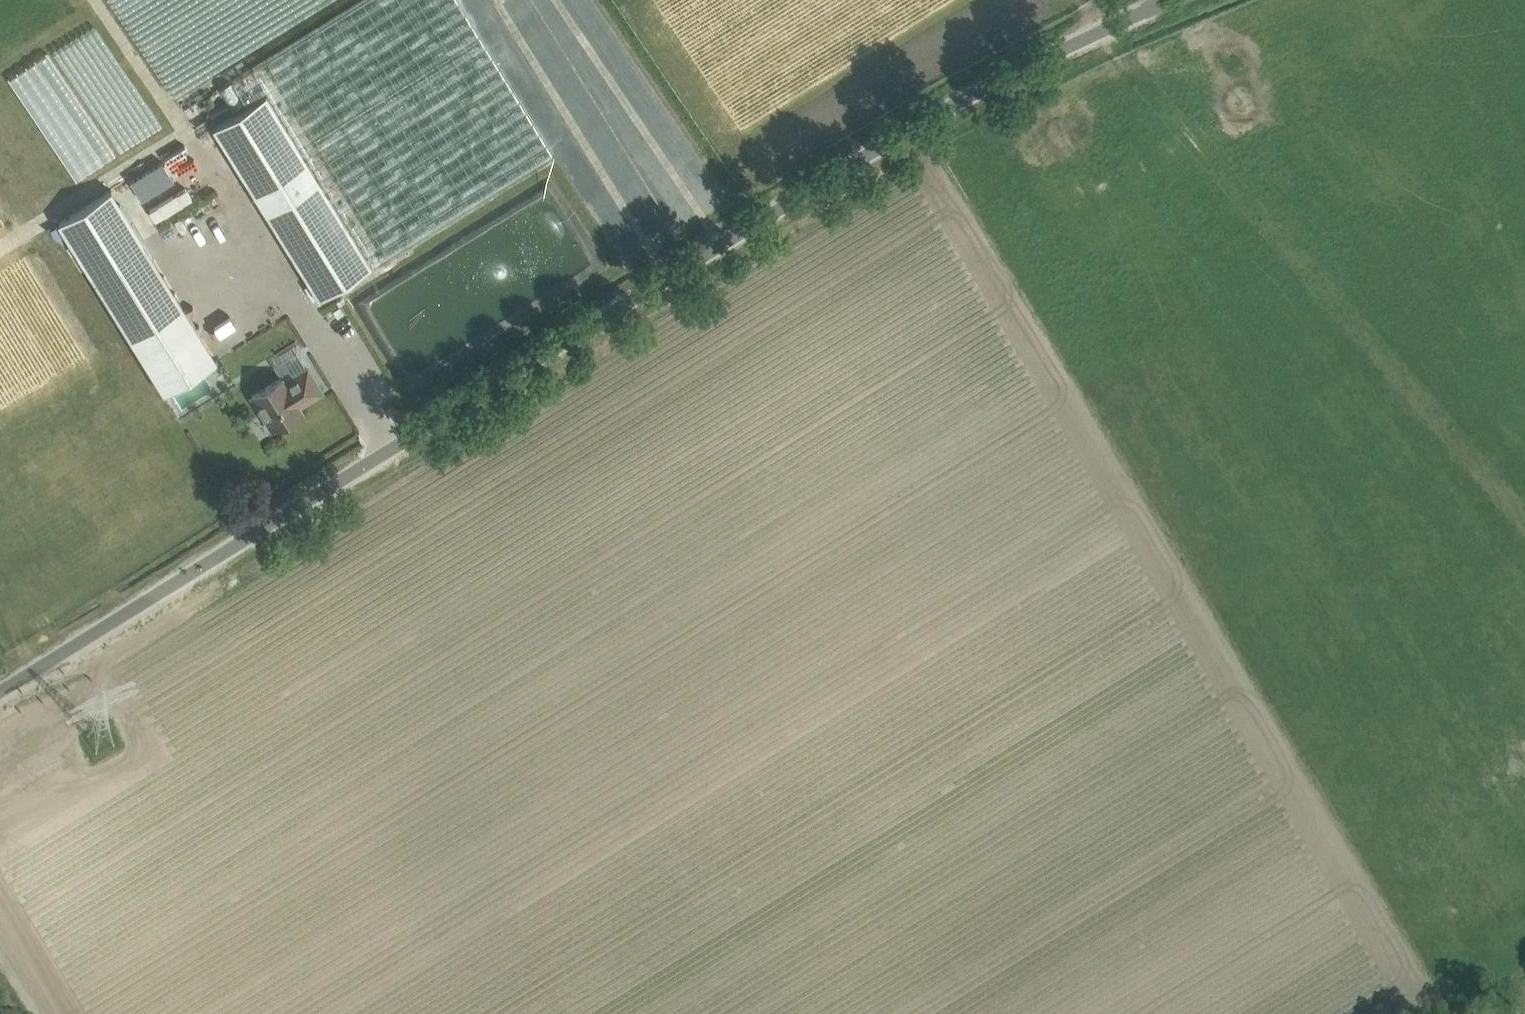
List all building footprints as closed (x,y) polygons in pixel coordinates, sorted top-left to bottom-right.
[(459,0),(359,0),(232,78),(246,101),(267,88),(320,174),(343,212),(375,263),(553,152),(459,0)] [(158,128),(97,23),(9,73),(70,178),(158,128)] [(320,297),(372,264),(341,213),(343,212),(320,174),(318,176),(266,93),(214,126),(320,297)] [(161,158),(129,178),(142,198),(174,179),(161,158)] [(155,221),(191,196),(183,184),(147,209),(155,221)] [(218,360),(144,240),(113,189),(60,222),(165,392),(218,360)] [(293,377),(285,382),(282,377),(252,394),(273,428),(303,410),(299,404),(322,390),(308,367),(293,377)]
